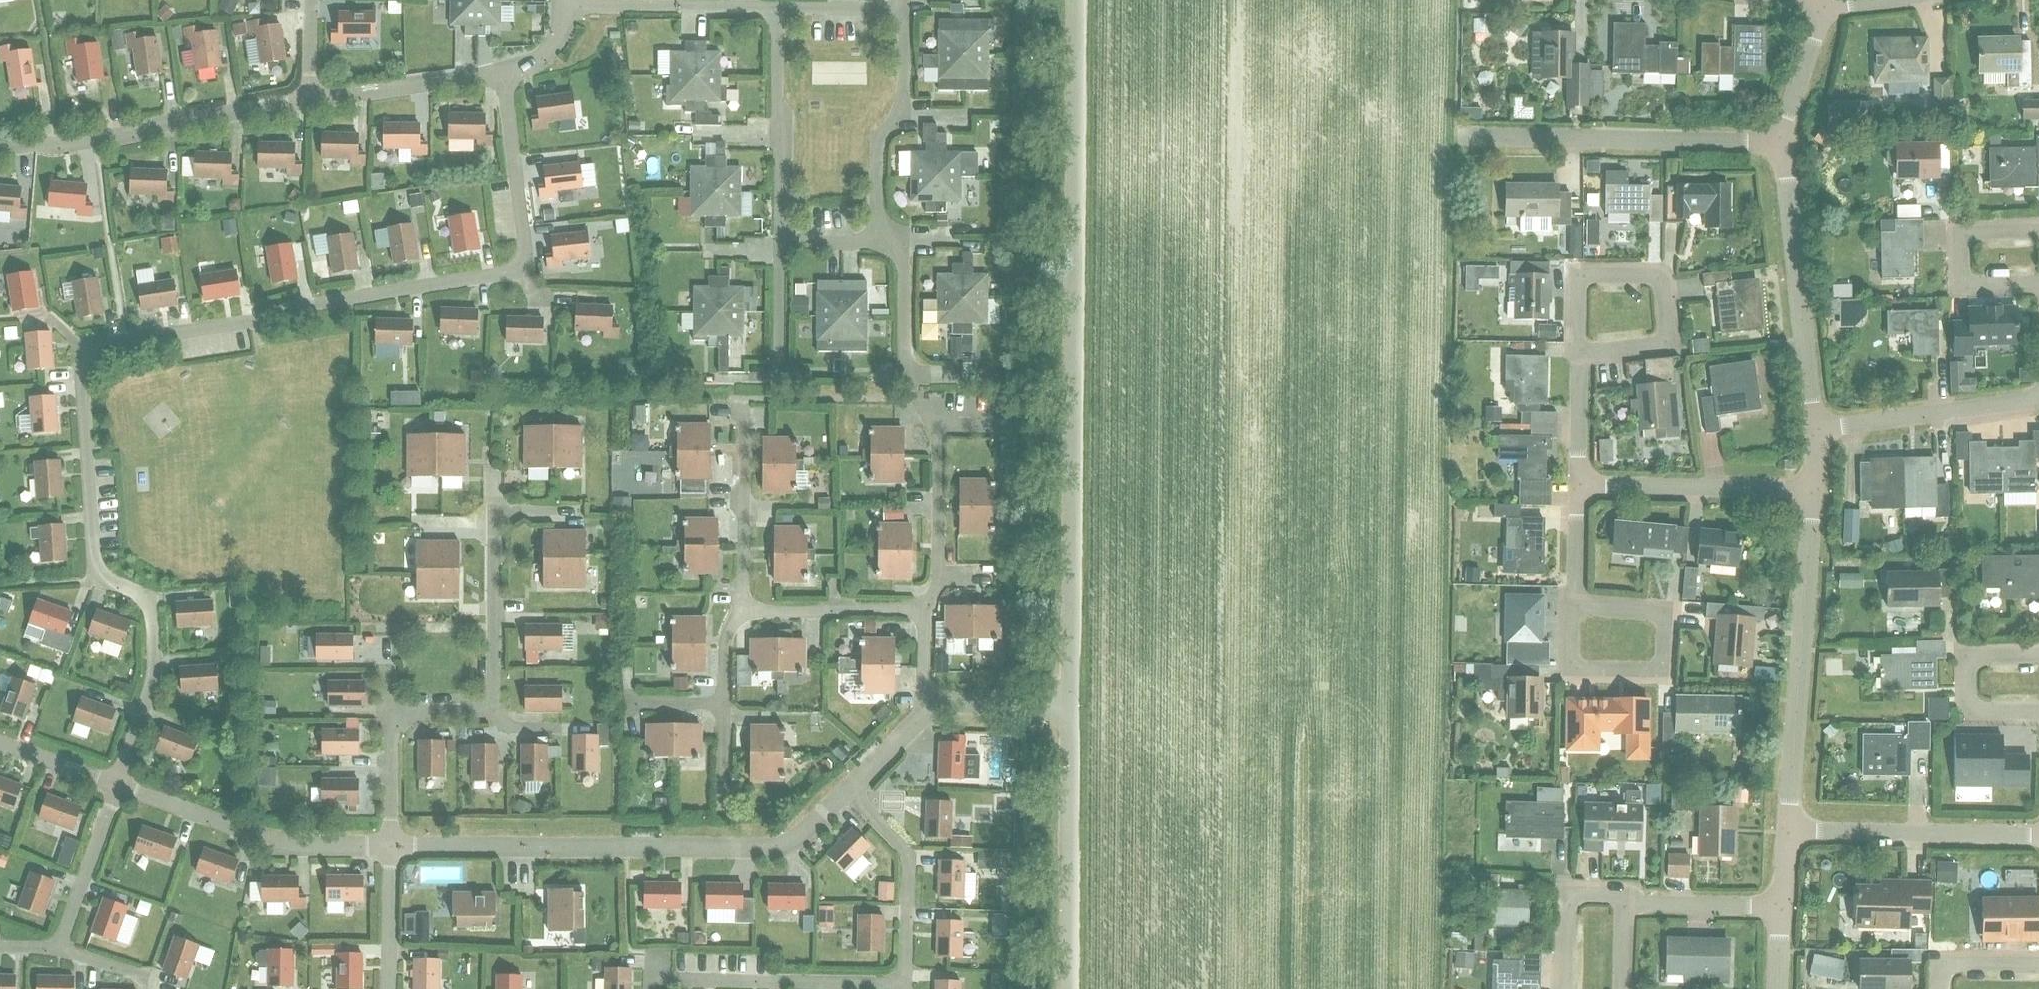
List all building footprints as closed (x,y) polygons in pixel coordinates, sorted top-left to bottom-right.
[(216,10),(230,17),(237,2),(234,0),(221,0),(216,10)] [(397,0),(388,0),(388,12),(397,12),(397,0)] [(475,1),(450,0),(450,25),(465,25),(465,36),(475,36),(475,1)] [(475,1),(475,36),(485,36),(485,26),(500,26),(500,1),(475,1)] [(527,5),(526,14),(543,15),(544,6),(527,5)] [(963,5),(951,5),(951,13),(963,13),(963,5)] [(164,6),(154,16),(162,24),(172,15),(164,6)] [(374,12),(339,12),(339,31),(332,31),(332,43),(345,43),(345,37),(374,37),(374,12)] [(938,20),(938,55),(963,55),(963,20),(938,20)] [(988,20),(963,20),(963,55),(988,56),(988,32),(994,32),(994,20),(988,20)] [(1514,20),(1506,31),(1517,40),(1525,28),(1514,20)] [(256,35),(261,64),(285,60),(280,25),(262,28),(260,21),(248,23),(250,36),(256,35)] [(636,23),(628,23),(628,31),(636,31),(636,23)] [(244,24),(231,26),(233,38),(246,36),(244,24)] [(1611,24),(1611,46),(1610,74),(1675,75),(1675,61),(1675,44),(1658,43),(1657,51),(1643,50),(1643,24),(1611,24)] [(754,25),(749,31),(756,37),(761,32),(754,25)] [(193,51),(181,52),(184,68),(196,66),(196,70),(221,66),(216,32),(197,35),(196,27),(184,29),(186,43),(192,42),(193,51)] [(1699,45),(1699,46),(1699,76),(1763,77),(1764,27),(1732,27),(1731,53),(1717,53),(1717,45),(1699,45)] [(182,28),(169,30),(171,40),(184,38),(182,28)] [(121,31),(110,33),(113,53),(125,52),(121,31)] [(137,76),(162,73),(157,38),(138,41),(137,34),(125,35),(127,49),(133,48),(137,76)] [(1587,73),(1588,67),(1572,66),(1572,35),(1540,34),(1540,79),(1566,79),(1565,107),(1587,108),(1587,101),(1587,73)] [(78,82),(103,79),(98,44),(79,47),(78,40),(66,41),(68,55),(74,54),(78,82)] [(671,52),(670,77),(695,77),(696,42),(685,41),(685,52),(671,52)] [(2030,86),(2029,46),(2029,43),(2017,43),(2017,41),(1978,42),(1979,74),(2006,73),(2006,86),(2030,86)] [(696,42),(695,77),(720,77),(720,52),(706,52),(706,42),(696,42)] [(1925,42),(1873,43),(1874,84),(1886,84),(1887,94),(1916,93),(1916,83),(1926,83),(1925,46),(1925,42)] [(36,85),(31,50),(12,53),(11,46),(0,48),(0,56),(1,61),(7,61),(11,89),(36,85)] [(963,55),(938,55),(922,55),(922,68),(938,69),(938,91),(963,91),(963,55)] [(963,55),(963,91),(988,91),(988,56),(963,55)] [(1688,61),(1675,61),(1675,75),(1688,75),(1688,61)] [(1601,74),(1587,73),(1587,101),(1600,101),(1601,74)] [(695,77),(670,77),(670,102),(685,102),(685,112),(695,112),(695,77)] [(720,77),(695,77),(695,112),(695,126),(721,126),(721,116),(712,116),(712,112),(707,112),(707,102),(725,102),(725,87),(720,87),(720,77)] [(1934,106),(1947,106),(1947,82),(1933,82),(1934,106)] [(546,122),(571,119),(575,118),(572,93),(537,98),(539,117),(532,118),(534,130),(547,128),(546,122)] [(1692,96),(1678,95),(1678,108),(1692,108),(1692,96)] [(1523,98),(1511,98),(1511,120),(1534,120),(1534,107),(1522,107),(1523,98)] [(2021,99),(2022,117),(2038,117),(2038,99),(2021,99)] [(1870,102),(1832,103),(1832,120),(1870,120),(1870,102)] [(1482,108),(1459,108),(1459,120),(1481,121),(1482,108)] [(484,114),(449,114),(449,139),(478,139),(478,145),(491,146),(491,133),(484,133),(484,114)] [(639,121),(629,122),(629,132),(639,131),(639,121)] [(419,124),(384,124),(384,149),(413,149),(413,155),(426,155),(426,142),(419,142),(419,124)] [(936,142),(936,134),(936,124),(922,124),(922,142),(925,142),(925,152),(911,152),(911,177),(935,177),(936,142)] [(1823,132),(1815,143),(1824,150),(1832,139),(1823,132)] [(358,134),(322,133),(322,158),(351,159),(350,165),(364,165),(364,153),(357,153),(358,134)] [(976,177),(976,153),(946,153),(946,134),(936,134),(936,142),(935,177),(960,177),(976,177)] [(2038,166),(2038,136),(2034,136),(2034,148),(1987,149),(1988,184),(2023,183),(2024,188),(2036,188),(2036,166),(2038,166)] [(629,137),(625,144),(632,148),(636,141),(629,137)] [(1998,137),(1988,137),(1988,146),(1998,146),(1998,137)] [(294,143),(259,143),(258,168),(287,169),(287,175),(301,175),(301,162),(294,162),(294,143)] [(724,143),(716,143),(716,156),(724,156),(724,143)] [(1947,146),(1895,147),(1895,152),(1888,152),(1885,155),(1886,163),(1889,166),(1895,166),(1896,179),(1922,179),(1923,181),(1927,185),(1932,185),(1935,181),(1935,178),(1936,178),(1936,176),(1948,175),(1947,146)] [(183,158),(183,176),(195,177),(195,178),(224,179),(223,185),(237,185),(237,173),(230,172),(231,154),(195,152),(195,159),(183,158)] [(715,192),(715,156),(705,156),(705,167),(691,167),(690,192),(715,192)] [(726,157),(715,156),(715,192),(740,192),(740,167),(726,167),(726,157)] [(553,191),(571,189),(582,188),(579,163),(544,167),(546,186),(539,186),(540,199),(554,197),(553,191)] [(1597,163),(1585,163),(1585,175),(1597,175),(1597,163)] [(486,167),(486,176),(497,176),(497,167),(486,167)] [(166,170),(131,169),(130,194),(159,195),(159,201),(172,202),(173,190),(166,189),(166,170)] [(1626,172),(1604,171),(1603,185),(1603,211),(1647,212),(1646,222),(1660,222),(1660,195),(1648,195),(1648,186),(1626,186),(1626,172)] [(382,173),(370,174),(371,190),(383,189),(382,173)] [(935,177),(911,177),(911,202),(925,202),(925,213),(935,213),(935,177)] [(935,177),(935,213),(946,213),(946,202),(960,202),(960,177),(935,177)] [(86,185),(51,182),(49,207),(78,209),(77,215),(91,216),(92,204),(85,203),(86,185)] [(0,186),(0,211),(12,212),(12,218),(25,219),(26,207),(19,206),(21,187),(0,186)] [(1555,186),(1505,186),(1505,215),(1519,215),(1519,230),(1549,231),(1549,224),(1568,224),(1569,193),(1555,193),(1555,186)] [(1726,227),(1727,187),(1675,186),(1675,187),(1664,187),(1663,222),(1675,222),(1675,218),(1685,218),(1685,207),(1704,207),(1704,226),(1726,227)] [(293,190),(287,199),(295,204),(301,196),(293,190)] [(436,192),(426,197),(430,205),(440,200),(436,192)] [(715,192),(690,192),(690,217),(705,217),(705,227),(715,227),(715,192)] [(740,192),(715,192),(715,227),(716,227),(716,237),(725,237),(725,227),(725,217),(740,217),(740,192)] [(421,193),(409,195),(411,208),(423,206),(421,193)] [(232,200),(227,205),(227,212),(239,212),(239,200),(232,200)] [(357,200),(342,202),(344,215),(359,212),(357,200)] [(310,209),(301,216),(306,223),(315,216),(310,209)] [(553,210),(543,211),(544,221),(554,220),(553,210)] [(284,212),(281,221),(294,224),(296,215),(284,212)] [(448,219),(454,253),(479,249),(473,215),(448,219)] [(946,216),(936,216),(937,229),(946,229),(946,216)] [(173,217),(159,218),(159,232),(173,232),(173,217)] [(1878,222),(1881,279),(1912,278),(1911,236),(1922,235),(1921,220),(1878,222)] [(234,221),(221,223),(223,238),(236,236),(234,221)] [(388,228),(394,263),(418,259),(413,224),(388,228)] [(561,261),(571,259),(589,257),(587,232),(552,236),(554,255),(546,256),(548,268),(561,267),(561,261)] [(327,238),(333,273),(358,269),(352,234),(327,238)] [(1597,234),(1586,234),(1586,245),(1597,245),(1597,234)] [(175,238),(159,240),(162,256),(177,254),(175,238)] [(266,248),(272,283),(297,279),(291,244),(266,248)] [(102,250),(91,251),(92,261),(103,260),(102,250)] [(972,253),(962,253),(962,263),(972,263),(972,253)] [(1548,300),(1549,275),(1546,275),(1547,263),(1507,262),(1507,303),(1513,303),(1513,320),(1546,321),(1546,300),(1548,300)] [(962,299),(962,264),(952,264),(952,275),(937,275),(937,299),(962,299)] [(972,264),(962,264),(962,299),(987,300),(987,275),(972,275),(972,264)] [(720,277),(719,276),(718,312),(743,312),(743,287),(729,287),(729,277),(729,267),(720,267),(720,277)] [(201,276),(205,300),(239,295),(235,270),(201,276)] [(1724,331),(1760,327),(1755,280),(1729,283),(1728,271),(1700,274),(1701,288),(1715,286),(1717,299),(1720,298),(1724,331)] [(7,276),(13,311),(38,307),(32,272),(7,276)] [(718,312),(719,276),(708,276),(708,287),(694,287),(694,312),(718,312)] [(72,283),(78,318),(103,313),(97,279),(72,283)] [(138,285),(142,310),(177,305),(173,280),(138,285)] [(841,317),(842,281),(817,281),(817,316),(841,317)] [(842,281),(841,317),(866,317),(866,281),(842,281)] [(1850,286),(1832,287),(1833,298),(1850,298),(1850,286)] [(808,300),(793,299),(793,316),(808,316),(808,300)] [(937,299),(923,299),(923,323),(937,323),(937,324),(951,324),(951,335),(962,335),(962,299),(937,299)] [(987,300),(962,299),(962,335),(971,335),(972,335),(972,324),(987,324),(987,300)] [(1948,299),(1934,300),(1934,312),(1948,312),(1948,299)] [(1855,325),(1865,315),(1864,302),(1841,302),(1841,326),(1855,325)] [(576,305),(575,330),(604,331),(604,337),(617,338),(618,325),(611,325),(612,306),(576,305)] [(477,310),(442,308),(441,333),(476,335),(477,310)] [(2017,342),(2016,308),(1968,309),(1969,323),(1953,324),(1955,354),(1971,353),(1971,344),(2017,342)] [(718,312),(694,312),(693,337),(708,337),(708,347),(718,347),(718,312)] [(743,312),(718,312),(718,347),(718,373),(728,373),(729,337),(743,337),(743,312)] [(1912,355),(1936,355),(1935,312),(1886,314),(1887,335),(1911,335),(1912,355)] [(841,317),(817,316),(816,352),(841,352),(841,317)] [(542,318),(507,317),(507,342),(542,343),(542,318)] [(841,317),(841,352),(866,352),(866,317),(841,317)] [(377,319),(376,344),(411,345),(412,320),(377,319)] [(1554,327),(1536,326),(1536,340),(1554,340),(1554,327)] [(15,329),(2,330),(3,342),(16,341),(15,329)] [(53,368),(51,332),(25,334),(28,369),(53,368)] [(971,335),(962,335),(962,346),(971,346),(971,335)] [(961,340),(951,340),(952,360),(961,360),(961,340)] [(1707,341),(1690,342),(1691,356),(1708,354),(1707,341)] [(1545,358),(1505,357),(1504,392),(1510,392),(1509,403),(1516,403),(1516,409),(1519,413),(1528,414),(1538,414),(1539,403),(1544,403),(1545,358)] [(971,358),(962,358),(962,370),(971,370),(971,358)] [(1673,383),(1672,370),(1671,358),(1642,360),(1645,386),(1636,387),(1640,429),(1655,428),(1656,438),(1677,436),(1675,411),(1668,412),(1666,383),(1673,383)] [(1716,416),(1758,409),(1751,361),(1708,368),(1712,397),(1699,399),(1704,434),(1718,431),(1716,416)] [(1963,363),(1950,363),(1950,393),(1974,393),(1974,380),(1963,380),(1963,363)] [(493,364),(486,371),(495,381),(502,374),(493,364)] [(626,366),(625,379),(641,379),(641,366),(626,366)] [(2024,369),(2019,375),(2019,383),(2032,382),(2032,370),(2024,369)] [(485,373),(472,373),(472,386),(485,386),(485,373)] [(421,392),(409,392),(409,406),(421,406),(421,392)] [(30,398),(32,433),(58,431),(55,396),(30,398)] [(645,406),(632,406),(633,424),(645,424),(645,406)] [(1499,406),(1484,406),(1484,421),(1499,421),(1499,406)] [(444,412),(433,412),(433,422),(444,422),(444,412)] [(1528,414),(1528,425),(1554,426),(1555,414),(1538,414),(1528,414)] [(669,447),(669,452),(709,452),(710,425),(678,425),(678,428),(675,428),(675,432),(678,432),(678,447),(669,447)] [(1497,437),(1497,458),(1517,459),(1517,481),(1518,481),(1518,493),(1518,505),(1519,505),(1549,506),(1549,494),(1550,482),(1543,481),(1544,449),(1548,449),(1549,440),(1554,440),(1554,426),(1528,425),(1528,438),(1497,437)] [(548,447),(548,426),(524,426),(524,469),(558,469),(558,447),(548,447)] [(581,426),(548,426),(548,447),(558,447),(558,469),(581,469),(581,426)] [(379,429),(370,429),(370,441),(379,441),(379,429)] [(862,450),(862,455),(903,456),(903,429),(871,429),(871,431),(868,431),(868,435),(871,435),(871,450),(862,450)] [(2001,449),(2002,493),(2021,493),(2021,485),(2034,485),(2034,458),(2038,458),(2038,432),(2032,432),(2033,442),(2019,442),(2019,448),(2001,449)] [(431,456),(431,435),(408,434),(408,477),(441,477),(441,456),(431,456)] [(2002,493),(2001,449),(1983,449),(1983,443),(1969,443),(1969,434),(1955,434),(1956,459),(1969,459),(1969,486),(1982,486),(1982,493),(2002,493)] [(465,435),(431,435),(431,456),(441,456),(441,477),(464,477),(465,435)] [(649,436),(632,436),(632,452),(649,452),(649,436)] [(1610,437),(1597,438),(1598,460),(1611,459),(1610,437)] [(763,466),(803,466),(803,460),(795,460),(795,445),(797,445),(797,442),(795,442),(795,439),(763,439),(763,466)] [(848,447),(839,447),(839,455),(848,455),(848,447)] [(709,452),(669,452),(669,458),(677,458),(677,472),(675,472),(675,476),(677,476),(677,479),(679,479),(679,494),(704,494),(704,479),(709,479),(709,452)] [(903,456),(862,455),(862,461),(871,461),(871,475),(868,475),(868,479),(871,479),(871,482),(903,482),(903,456)] [(816,458),(803,458),(803,460),(803,466),(816,466),(816,458)] [(1918,465),(1902,465),(1903,507),(1904,507),(1904,518),(1920,517),(1920,507),(1934,507),(1934,518),(1947,517),(1947,484),(1934,485),(1933,458),(1918,458),(1918,465)] [(1870,463),(1858,463),(1859,501),(1870,501),(1870,508),(1903,507),(1902,489),(1902,465),(1885,465),(1885,459),(1869,459),(1870,463)] [(1007,460),(1000,460),(1000,472),(1007,472),(1009,472),(1009,460),(1007,460)] [(1794,470),(1794,461),(1783,460),(1783,469),(1794,470)] [(37,498),(62,496),(60,461),(35,463),(35,465),(35,475),(37,498)] [(803,466),(763,466),(763,492),(795,493),(795,490),(805,490),(806,471),(803,471),(803,466)] [(960,480),(960,507),(1000,508),(1000,502),(992,502),(992,487),(994,487),(994,483),(992,483),(992,481),(960,480)] [(900,494),(889,494),(889,503),(900,503),(900,494)] [(613,497),(613,514),(630,515),(631,498),(613,497)] [(829,500),(817,500),(818,511),(829,511),(829,500)] [(1518,505),(1492,505),(1492,518),(1506,518),(1505,548),(1501,548),(1501,564),(1513,564),(1513,574),(1541,574),(1541,519),(1518,519),(1518,505)] [(1000,508),(960,507),(960,534),(991,534),(991,532),(994,532),(994,528),(991,528),(992,513),(1000,513),(1000,508)] [(1856,542),(1858,510),(1845,509),(1843,541),(1856,542)] [(611,520),(603,520),(603,531),(611,531),(611,520)] [(676,546),(717,547),(717,520),(685,520),(685,522),(682,522),(682,526),(685,526),(685,541),(677,541),(676,546)] [(1611,543),(1625,545),(1624,554),(1669,558),(1669,553),(1682,554),(1684,529),(1612,523),(1610,547),(1611,547),(1611,543)] [(39,528),(30,528),(31,538),(40,538),(41,562),(67,560),(64,525),(39,527),(39,528)] [(870,546),(870,551),(910,552),(910,525),(878,525),(878,527),(876,527),(876,531),(878,531),(878,546),(870,546)] [(774,528),(774,555),(814,555),(815,549),(806,549),(806,535),(809,535),(809,531),(806,531),(806,528),(774,528)] [(543,531),(543,564),(564,564),(564,555),(585,555),(586,531),(543,531)] [(1736,566),(1739,535),(1698,531),(1695,563),(1736,566)] [(2018,533),(2006,533),(2006,543),(2018,543),(2018,533)] [(1948,539),(1937,542),(1940,554),(1952,550),(1948,539)] [(1898,541),(1885,545),(1888,556),(1902,552),(1898,541)] [(416,542),(416,575),(438,575),(438,565),(459,565),(459,542),(416,542)] [(676,546),(662,546),(662,556),(672,556),(672,552),(676,552),(676,546)] [(717,547),(676,546),(676,552),(685,552),(685,567),(682,567),(682,570),(685,571),(685,573),(717,573),(717,547)] [(910,552),(870,551),(870,557),(878,557),(878,572),(875,572),(875,575),(878,576),(878,578),(910,578),(910,552)] [(564,564),(543,564),(543,588),(585,588),(585,555),(564,555),(564,564)] [(814,555),(774,555),(774,582),(806,582),(806,579),(808,579),(808,575),(806,575),(806,561),(814,561),(814,555)] [(1980,556),(1980,590),(2000,589),(2000,597),(2038,597),(2038,555),(1980,556)] [(438,575),(416,575),(416,598),(459,598),(459,565),(438,565),(438,575)] [(1694,601),(1697,569),(1683,568),(1680,599),(1694,601)] [(1937,598),(1951,598),(1951,569),(1936,569),(1936,573),(1884,573),(1885,605),(1938,605),(1937,598)] [(1007,570),(997,570),(997,579),(1007,579),(1007,570)] [(1464,570),(1463,584),(1478,585),(1479,571),(1464,570)] [(1862,574),(1838,574),(1839,587),(1862,587),(1862,574)] [(1762,591),(1755,601),(1766,608),(1773,598),(1762,591)] [(0,599),(0,611),(7,614),(13,597),(2,593),(0,599)] [(1540,597),(1506,597),(1505,642),(1506,642),(1505,664),(1548,665),(1548,642),(1539,641),(1540,597)] [(38,600),(30,624),(46,630),(41,644),(40,646),(67,656),(73,639),(63,635),(71,612),(38,600)] [(176,602),(178,627),(213,625),(212,600),(176,602)] [(611,600),(599,600),(599,612),(611,612),(611,600)] [(1762,620),(1762,607),(1704,603),(1703,619),(1715,620),(1714,640),(1718,641),(1717,664),(1748,666),(1751,620),(1762,620)] [(972,647),(973,607),(946,607),(946,638),(948,638),(948,641),(952,641),(952,638),(967,639),(967,647),(972,647)] [(999,607),(973,607),(972,647),(978,647),(978,639),(993,639),(993,641),(996,641),(996,639),(999,639),(999,607)] [(101,652),(117,658),(122,646),(130,622),(97,610),(89,634),(105,640),(101,652)] [(610,618),(595,617),(595,630),(611,630),(610,618)] [(664,645),(704,645),(704,618),(673,618),(673,621),(670,621),(670,625),(672,625),(672,639),(664,639),(664,643),(664,645)] [(876,620),(865,620),(865,633),(876,633),(876,620)] [(561,625),(526,625),(526,650),(526,664),(538,664),(538,650),(561,650),(561,625)] [(791,630),(778,630),(778,640),(778,680),(777,680),(777,684),(777,695),(786,695),(786,684),(783,684),(783,680),(783,672),(798,672),(798,674),(802,674),(802,672),(804,672),(805,640),(791,640),(791,630)] [(317,635),(317,660),(352,660),(352,635),(317,635)] [(778,680),(778,640),(751,639),(751,671),(753,671),(753,674),(757,674),(757,672),(772,672),(772,680),(777,680),(778,680)] [(853,660),(853,666),(893,666),(894,639),(862,639),(862,642),(859,642),(859,646),(862,646),(861,660),(853,660)] [(1933,657),(1942,657),(1942,642),(1916,643),(1916,656),(1881,657),(1882,689),(1933,687),(1933,657)] [(704,645),(664,645),(664,650),(672,650),(672,665),(670,665),(670,669),(672,669),(672,672),(704,672),(704,645)] [(937,656),(935,656),(935,668),(938,672),(948,672),(948,669),(948,656),(937,656)] [(849,658),(838,658),(838,666),(849,666),(849,658)] [(180,667),(182,692),(217,690),(216,665),(180,667)] [(1515,666),(1472,665),(1472,676),(1472,679),(1481,679),(1497,680),(1497,689),(1497,692),(1497,702),(1508,702),(1507,718),(1537,718),(1538,680),(1515,679),(1515,666)] [(849,666),(838,666),(838,674),(849,674),(849,666)] [(893,666),(853,666),(853,671),(861,671),(861,686),(859,686),(859,690),(861,690),(861,693),(893,693),(893,666)] [(1755,666),(1754,678),(1773,679),(1773,668),(1755,666)] [(41,670),(36,681),(50,686),(54,675),(41,670)] [(0,711),(24,719),(36,686),(12,678),(0,711)] [(687,678),(674,678),(674,690),(687,690),(687,678)] [(329,681),(329,707),(364,707),(364,681),(329,681)] [(115,682),(111,693),(127,698),(131,688),(115,682)] [(526,687),(525,712),(561,712),(561,687),(526,687)] [(1738,733),(1739,697),(1674,696),(1674,713),(1661,713),(1660,748),(1673,748),(1674,732),(1738,733)] [(115,709),(82,698),(74,721),(107,733),(115,709)] [(1645,700),(1592,700),(1592,701),(1566,701),(1565,749),(1593,749),(1593,730),(1626,730),(1625,757),(1645,757),(1645,700)] [(1947,700),(1926,700),(1926,722),(1946,722),(1947,700)] [(275,702),(263,701),(263,715),(275,715),(275,702)] [(770,702),(765,707),(765,713),(776,713),(776,702),(770,702)] [(782,703),(777,703),(777,713),(787,714),(787,708),(782,703)] [(884,708),(873,718),(880,725),(891,715),(884,708)] [(358,755),(358,720),(345,720),(345,730),(322,730),(322,755),(358,755)] [(1905,737),(1863,736),(1862,758),(1863,758),(1862,774),(1883,774),(1883,775),(1908,776),(1909,751),(1927,751),(1928,723),(1906,722),(1905,737)] [(573,736),(573,771),(598,771),(598,746),(608,746),(608,724),(597,724),(597,736),(573,736)] [(1833,724),(1823,732),(1830,740),(1840,733),(1833,724)] [(673,765),(673,725),(647,725),(647,757),(649,757),(649,759),(653,759),(653,757),(668,757),(668,765),(673,765)] [(673,725),(673,765),(679,765),(679,757),(694,757),(694,759),(698,759),(698,757),(700,757),(700,725),(673,725)] [(751,726),(750,753),(791,753),(791,748),(782,748),(782,733),(785,733),(785,729),(782,729),(782,726),(751,726)] [(198,739),(165,727),(156,751),(189,763),(198,739)] [(939,743),(938,778),(963,779),(979,780),(979,756),(964,755),(964,744),(965,736),(953,736),(953,743),(939,743)] [(1007,736),(1006,759),(1016,759),(1016,736),(1007,736)] [(1954,783),(2027,784),(2027,758),(2001,758),(2001,737),(1954,737),(1954,783)] [(418,777),(444,777),(444,742),(419,742),(418,777)] [(467,746),(459,746),(459,757),(468,757),(467,746)] [(472,746),(472,781),(497,781),(497,746),(472,746)] [(547,746),(521,746),(521,781),(547,781),(547,758),(560,758),(560,747),(547,747),(547,746)] [(839,746),(832,753),(840,763),(848,756),(839,746)] [(791,753),(750,753),(750,780),(782,780),(782,777),(785,777),(785,774),(782,774),(782,759),(791,759),(791,753)] [(265,758),(265,766),(276,766),(276,758),(265,758)] [(823,761),(819,764),(819,769),(822,772),(827,772),(830,769),(830,765),(827,761),(823,761)] [(1508,770),(1495,770),(1495,779),(1508,779),(1508,770)] [(21,785),(0,777),(0,804),(13,809),(21,785)] [(358,805),(358,779),(322,779),(322,804),(348,805),(351,805),(356,805),(358,805)] [(1646,785),(1645,805),(1660,805),(1661,785),(1646,785)] [(1586,787),(1577,787),(1577,796),(1586,796),(1586,787)] [(1535,804),(1505,803),(1505,835),(1560,836),(1561,804),(1561,789),(1535,788),(1535,804)] [(1601,805),(1584,804),(1584,815),(1583,847),(1583,851),(1600,851),(1600,839),(1639,840),(1640,806),(1638,806),(1639,791),(1624,791),(1624,805),(1601,805)] [(1733,791),(1733,805),(1745,805),(1746,792),(1733,791)] [(48,795),(39,818),(72,830),(81,806),(48,795)] [(520,799),(515,810),(522,813),(530,811),(532,805),(520,799)] [(666,801),(655,801),(654,812),(666,812),(666,801)] [(926,802),(925,838),(968,839),(969,817),(951,816),(951,803),(926,802)] [(1701,807),(1700,834),(1699,855),(1731,856),(1733,809),(1701,807)] [(143,826),(135,850),(168,862),(176,838),(143,826)] [(826,854),(844,872),(869,847),(851,829),(826,854)] [(7,849),(11,838),(0,834),(0,846),(7,849)] [(951,838),(951,849),(971,850),(971,839),(951,838)] [(205,848),(196,872),(229,884),(238,860),(205,848)] [(61,850),(56,864),(69,868),(73,855),(61,850)] [(1001,853),(978,852),(978,868),(1001,869),(1001,853)] [(1687,855),(1666,854),(1666,876),(1686,877),(1687,855)] [(939,861),(938,897),(975,898),(976,874),(964,874),(964,862),(939,861)] [(1936,865),(1934,885),(1954,886),(1955,865),(1936,865)] [(2014,870),(2004,870),(2004,883),(2014,882),(2014,870)] [(30,873),(19,906),(42,915),(54,881),(30,873)] [(1497,875),(1489,875),(1489,888),(1497,889),(1497,875)] [(298,895),(298,876),(262,876),(262,884),(250,884),(251,900),(262,900),(262,902),(291,902),(291,908),(305,908),(305,895),(298,895)] [(327,876),(327,901),(362,901),(362,876),(327,876)] [(1927,912),(1928,881),(1907,881),(1907,887),(1856,886),(1855,926),(1907,927),(1907,912),(1927,912)] [(645,883),(644,908),(680,909),(680,883),(645,883)] [(706,884),(706,909),(733,909),(733,923),(753,923),(754,899),(742,898),(742,884),(706,884)] [(768,884),(768,910),(803,910),(804,885),(768,884)] [(878,884),(877,903),(893,903),(894,886),(878,884)] [(1526,926),(1527,892),(1525,892),(1525,886),(1516,885),(1516,892),(1488,891),(1487,925),(1526,926)] [(549,932),(571,932),(573,932),(573,928),(582,928),(583,889),(549,889),(549,932)] [(456,917),(456,927),(495,927),(495,925),(492,925),(492,917),(495,917),(495,893),(453,893),(453,917),(456,917)] [(103,899),(91,932),(115,940),(127,907),(103,899)] [(2037,941),(2037,913),(2037,899),(1979,900),(1980,931),(2000,931),(2000,941),(2037,941)] [(140,901),(136,912),(147,916),(151,905),(140,901)] [(833,909),(818,909),(818,930),(833,930),(833,909)] [(171,913),(168,922),(178,925),(181,916),(171,913)] [(412,914),(403,914),(403,934),(412,934),(412,944),(429,945),(429,928),(412,928),(412,914)] [(883,916),(858,916),(857,951),(882,952),(883,916)] [(1006,917),(993,917),(992,941),(1005,941),(1006,917)] [(812,918),(801,918),(801,931),(812,931),(812,918)] [(937,921),(936,957),(961,957),(962,922),(937,921)] [(301,926),(291,935),(297,941),(307,933),(301,926)] [(1483,934),(1473,934),(1474,954),(1483,954),(1483,934)] [(1925,934),(1913,934),(1913,949),(1924,949),(1925,934)] [(677,935),(676,945),(688,945),(689,936),(677,935)] [(701,935),(694,935),(694,946),(705,946),(705,940),(701,935)] [(174,937),(163,970),(186,979),(198,946),(174,937)] [(1666,942),(1665,972),(1683,972),(1683,982),(1726,983),(1727,943),(1666,942)] [(333,946),(311,946),(311,955),(333,955),(333,946)] [(535,948),(524,948),(524,957),(535,957),(535,948)] [(1919,950),(1889,949),(1889,961),(1859,961),(1859,988),(1907,988),(1908,962),(1919,963),(1919,950)] [(268,951),(260,950),(256,956),(255,962),(260,967),(268,967),(267,986),(293,986),(293,950),(268,950),(268,951)] [(447,952),(438,951),(438,960),(447,960),(447,952)] [(337,988),(362,988),(362,954),(337,954),(337,988)] [(1813,954),(1809,974),(1840,980),(1844,960),(1813,954)] [(1454,955),(1453,971),(1471,972),(1471,956),(1454,955)] [(414,988),(439,988),(439,960),(438,960),(414,960),(414,988)] [(1491,971),(1490,988),(1538,988),(1538,977),(1519,976),(1520,961),(1491,960),(1491,971)] [(600,961),(591,961),(591,974),(600,974),(600,961)] [(605,988),(630,988),(630,969),(605,969),(605,988)] [(1004,973),(991,973),(990,986),(1004,986),(1004,973)] [(15,975),(0,975),(0,988),(15,988),(15,975)] [(38,988),(73,988),(73,976),(38,976),(38,988)] [(496,988),(522,988),(522,976),(496,976),(496,988)]
